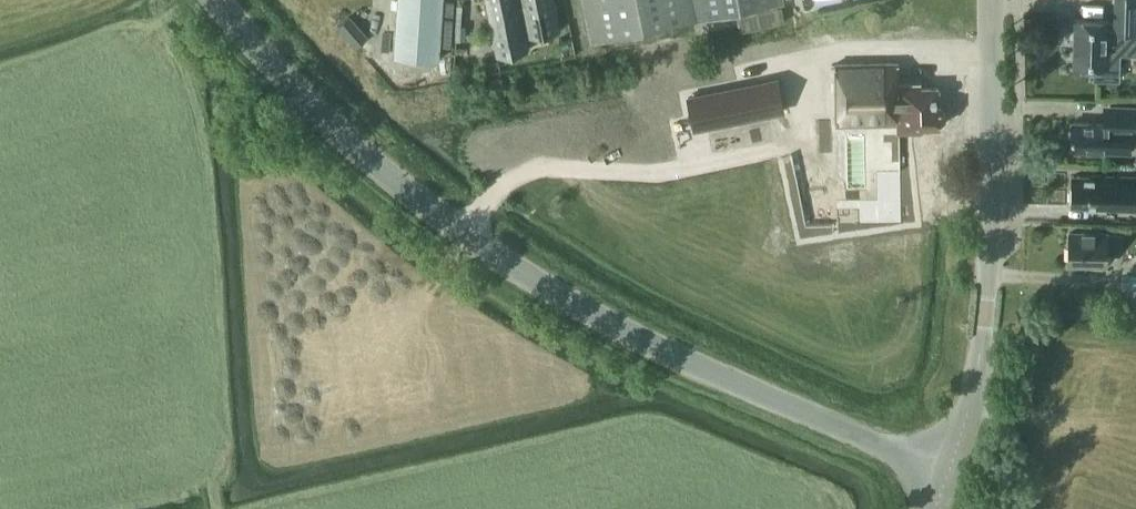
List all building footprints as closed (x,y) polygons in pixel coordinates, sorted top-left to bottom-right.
[(394,55),(438,58),(439,44),(441,17),(441,13),(442,0),(398,0),(394,55)] [(454,0),(442,0),(441,13),(453,14),(454,0)] [(560,29),(554,0),(486,0),(497,55),(528,49),(525,36),(560,29)] [(590,36),(772,0),(583,0),(590,36)] [(1115,20),(1109,20),(1109,18),(1075,17),(1073,66),(1095,66),(1094,77),(1118,78),(1119,51),(1123,52),(1124,31),(1135,31),(1135,0),(1115,0),(1115,20)] [(356,45),(367,36),(349,15),(338,24),(356,45)] [(451,45),(452,18),(441,17),(439,44),(451,45)] [(898,122),(898,129),(922,129),(922,125),(940,125),(939,104),(938,104),(938,85),(911,86),(911,81),(898,81),(898,61),(835,63),(836,124),(898,122)] [(777,78),(688,96),(694,128),(783,110),(777,78)] [(811,91),(790,94),(794,118),(814,114),(812,103),(824,101),(822,89),(811,91)] [(1130,131),(1135,131),(1135,104),(1110,104),(1110,121),(1072,121),(1071,149),(1130,150),(1130,131)] [(838,178),(837,131),(809,131),(809,139),(802,139),(802,172),(810,172),(810,179),(838,178)] [(1093,206),(1133,207),(1134,174),(1092,173),(1092,175),(1073,175),(1072,204),(1093,204),(1093,206)] [(1069,232),(1068,261),(1081,261),(1081,262),(1106,263),(1107,246),(1123,246),(1123,231),(1107,231),(1082,230),(1082,232),(1069,232)] [(1135,292),(1135,276),(1122,276),(1121,292),(1135,292)]
